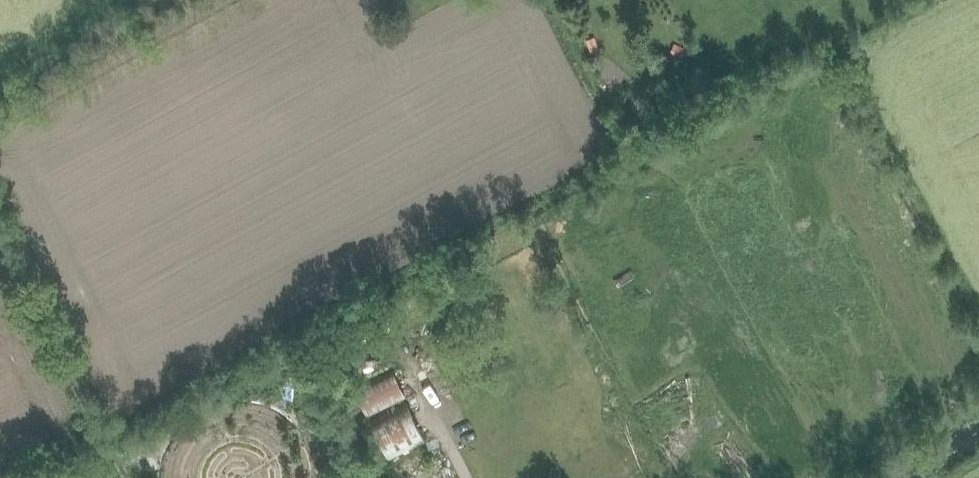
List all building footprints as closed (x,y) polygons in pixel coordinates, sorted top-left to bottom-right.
[(598,50),(593,38),(585,41),(589,53),(598,50)] [(393,369),(354,387),(368,417),(407,397),(393,369)] [(407,401),(369,421),(389,460),(427,440),(407,401)] [(409,477),(433,477),(428,469),(422,472),(416,471),(412,477),(409,477)]
